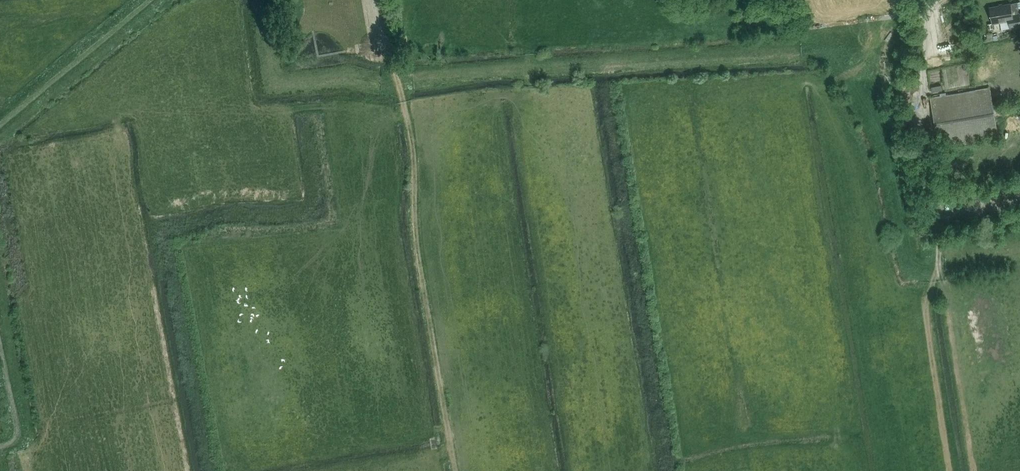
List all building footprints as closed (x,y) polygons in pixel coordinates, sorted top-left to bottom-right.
[(1019,26),(1019,15),(1013,16),(1012,5),(990,8),(993,23),(1009,20),(1011,28),(1019,26)] [(990,88),(977,90),(963,92),(959,66),(926,72),(939,149),(999,139),(990,88)]
